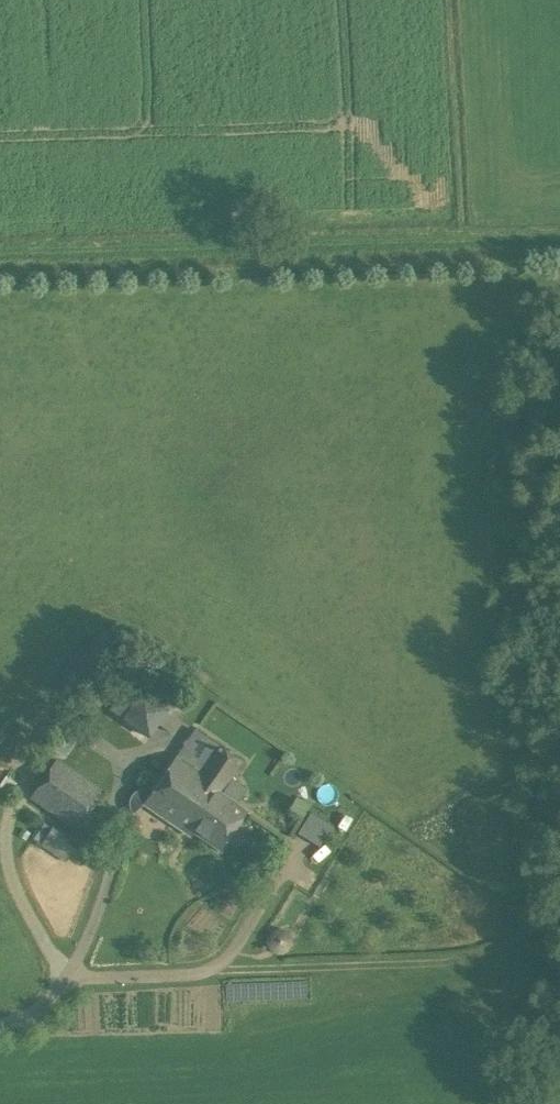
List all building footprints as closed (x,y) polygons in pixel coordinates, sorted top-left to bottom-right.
[(171,733),(189,704),(136,669),(109,710),(122,717),(121,719),(149,738),(159,723),(171,733)] [(211,786),(221,793),(243,763),(197,730),(144,805),(186,834),(189,829),(200,811),(195,807),(211,786)] [(77,828),(102,792),(55,760),(31,797),(77,828)] [(246,811),(221,793),(211,786),(195,807),(200,811),(189,829),(219,850),(246,811)] [(319,844),(331,825),(308,810),(296,830),(319,844)] [(65,860),(74,847),(43,824),(34,837),(65,860)]
